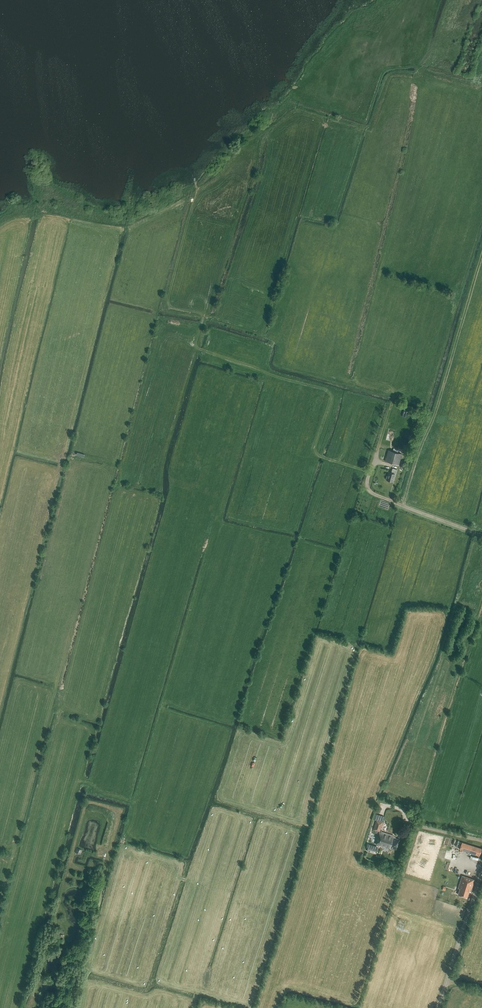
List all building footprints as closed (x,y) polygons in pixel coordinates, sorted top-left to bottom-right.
[(418,422),(421,414),(415,412),(412,419),(418,422)] [(399,465),(402,454),(388,450),(385,461),(399,465)] [(396,474),(397,470),(393,468),(391,473),(389,472),(387,480),(393,481),(395,474),(396,474)] [(380,831),(376,844),(396,850),(399,839),(393,837),(393,836),(381,833),(381,831),(380,830),(382,822),(376,820),(374,829),(380,831)] [(481,849),(462,843),(460,851),(480,857),(481,849)] [(467,897),(469,891),(471,892),(474,880),(462,876),(459,888),(460,888),(458,895),(467,897)] [(454,901),(440,896),(438,902),(452,907),(453,905),(454,901)]
